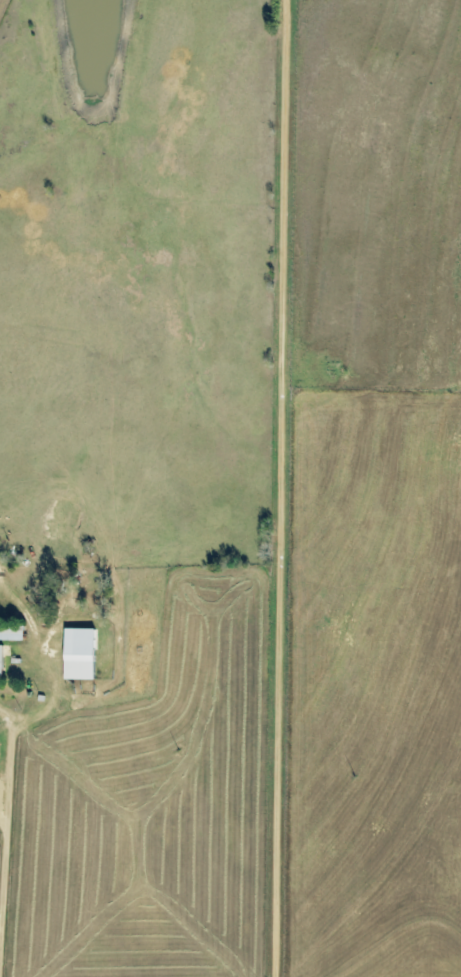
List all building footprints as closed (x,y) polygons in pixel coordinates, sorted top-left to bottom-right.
[(24,627),(0,626),(0,640),(24,640),(24,627)] [(94,679),(95,628),(65,628),(64,678),(94,679)]
